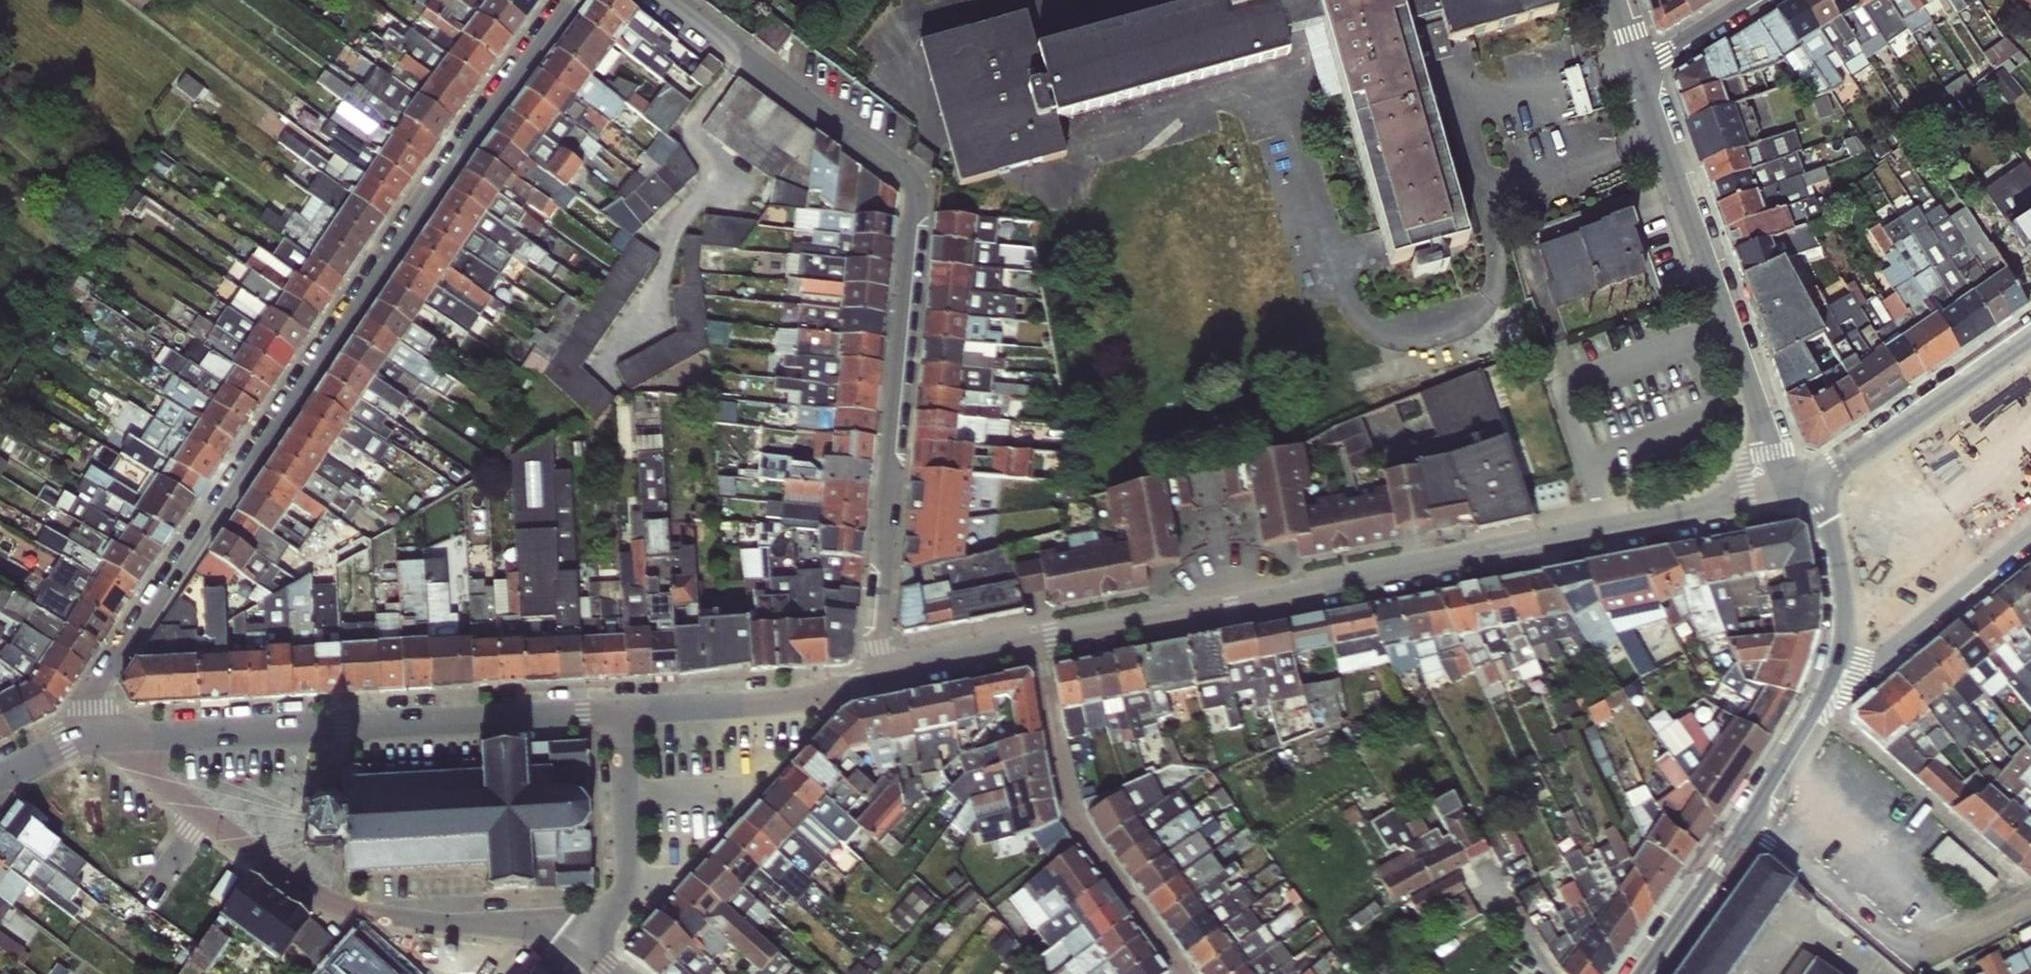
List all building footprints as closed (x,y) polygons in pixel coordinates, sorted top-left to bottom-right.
[(455,0),(412,0),(417,4),(461,36),(476,16),(455,0)] [(476,16),(488,0),(455,0),(476,16)] [(512,42),(527,22),(496,0),(488,0),(476,16),(512,42)] [(527,22),(543,1),(541,0),(496,0),(527,22)] [(627,29),(639,12),(622,0),(592,0),(590,2),(627,29)] [(1037,50),(1026,15),(919,41),(959,188),(1063,155),(1054,120),(1288,53),(1283,36),(1323,26),(1390,266),(1424,256),(1424,262),(1411,266),(1413,280),(1446,272),(1446,260),(1438,262),(1437,251),(1467,242),(1416,68),(1453,61),(1447,41),(1557,11),(1554,0),(1204,0),(1037,50)] [(1679,0),(1645,0),(1655,32),(1661,34),(1689,17),(1679,0)] [(1689,17),(1711,3),(1710,0),(1679,0),(1689,17)] [(1775,11),(1832,92),(1847,81),(1829,56),(1834,53),(1799,0),(1792,0),(1775,11)] [(1834,53),(1849,74),(1859,68),(1852,53),(1858,50),(1827,0),(1799,0),(1834,53)] [(1858,50),(1865,61),(1887,46),(1884,42),(1857,0),(1827,0),(1858,50)] [(1884,42),(1891,39),(1887,32),(1902,22),(1887,0),(1857,0),(1884,42)] [(1929,18),(1918,0),(1887,0),(1902,22),(1911,36),(1918,32),(1915,27),(1929,18)] [(1929,18),(1942,8),(1949,19),(1957,14),(1948,1),(1947,0),(1918,0),(1929,18)] [(2030,28),(2030,0),(2006,0),(2030,28)] [(579,18),(615,46),(627,29),(590,2),(579,18)] [(461,36),(417,4),(411,11),(440,33),(431,46),(448,58),(464,38),(461,36)] [(1808,101),(1832,92),(1775,11),(1757,22),(1781,61),(1808,101)] [(672,37),(639,12),(627,29),(665,58),(672,49),(666,45),(672,37)] [(797,29),(772,12),(753,38),(778,56),(797,29)] [(464,38),(497,63),(512,42),(476,16),(461,36),(464,38)] [(555,49),(592,77),(596,73),(615,46),(579,18),(555,49)] [(1781,61),(1757,22),(1724,42),(1738,77),(1781,61)] [(665,58),(627,29),(615,46),(666,84),(672,74),(660,65),(665,58)] [(448,58),(431,46),(410,31),(404,41),(389,30),(382,41),(405,58),(434,78),(448,58)] [(448,58),(482,83),(497,63),(464,38),(448,58)] [(1678,98),(1738,77),(1724,42),(1676,71),(1673,84),(1678,98)] [(592,77),(555,49),(539,70),(576,99),(592,77)] [(710,56),(692,79),(703,88),(722,66),(710,56)] [(434,78),(405,58),(392,78),(419,98),(434,78)] [(434,78),(467,103),(482,83),(448,58),(434,78)] [(385,90),(392,78),(368,61),(361,72),(379,84),(378,85),(385,90)] [(576,99),(539,70),(526,89),(560,116),(562,118),(576,99)] [(318,82),(344,102),(352,91),(326,72),(318,82)] [(592,77),(619,98),(623,94),(596,73),(592,77)] [(592,77),(576,99),(610,124),(625,104),(619,98),(592,77)] [(1738,77),(1678,98),(1686,122),(1746,99),(1738,77)] [(419,98),(392,78),(385,90),(378,85),(372,94),(404,119),(419,98)] [(419,98),(453,122),(467,103),(434,78),(419,98)] [(808,201),(815,135),(738,79),(720,106),(719,105),(702,130),(774,184),(770,207),(760,223),(757,227),(785,230),(786,210),(807,212),(808,201)] [(404,119),(372,94),(357,84),(352,91),(344,102),(392,137),(404,119)] [(642,119),(656,130),(666,138),(667,136),(691,104),(666,85),(650,107),(643,117),(642,119)] [(560,116),(526,89),(508,112),(543,138),(560,116)] [(623,94),(619,98),(625,104),(643,117),(650,107),(627,89),(623,94)] [(1709,186),(1792,155),(1800,151),(1795,133),(1845,114),(1832,92),(1808,101),(1754,120),(1693,142),(1709,186)] [(404,119),(438,144),(453,122),(419,98),(404,119)] [(562,118),(588,137),(593,130),(601,135),(610,124),(576,99),(562,118)] [(1693,142),(1754,120),(1746,99),(1686,122),(1693,142)] [(392,137),(344,102),(330,122),(339,128),(379,158),(392,137)] [(543,138),(508,112),(493,133),(526,159),(543,138)] [(543,138),(573,159),(588,137),(562,118),(560,116),(543,138)] [(392,137),(426,161),(438,144),(404,119),(392,137)] [(379,158),(339,128),(325,149),(335,155),(366,177),(379,158)] [(665,164),(678,145),(667,136),(666,138),(656,130),(640,151),(643,154),(661,168),(665,164)] [(366,177),(335,155),(328,164),(286,133),(279,143),(322,174),(353,196),(366,177)] [(526,159),(493,133),(478,153),(512,176),(526,159)] [(833,214),(840,153),(815,135),(808,201),(818,200),(820,212),(833,214)] [(379,158),(412,182),(426,161),(392,137),(379,158)] [(588,137),(573,159),(583,167),(589,158),(592,160),(601,148),(588,137)] [(526,159),(562,185),(567,189),(583,167),(573,159),(543,138),(526,159)] [(698,175),(678,145),(665,164),(661,168),(646,182),(625,202),(622,198),(619,201),(599,214),(612,221),(632,238),(686,188),(685,187),(698,175)] [(512,176),(478,153),(465,172),(499,196),(504,188),(512,176)] [(897,194),(840,153),(833,214),(856,216),(895,220),(897,194)] [(661,168),(643,154),(637,162),(642,167),(637,175),(646,182),(661,168)] [(1716,206),(1787,180),(1783,166),(1795,162),(1792,155),(1709,186),(1716,206)] [(366,177),(399,201),(412,182),(379,158),(366,177)] [(512,176),(549,201),(553,196),(562,185),(526,159),(512,176)] [(2005,174),(2030,210),(2030,172),(2022,162),(2005,174)] [(353,196),(322,174),(315,184),(290,166),(282,177),(314,198),(339,215),(353,196)] [(1725,230),(1813,197),(1811,186),(1829,180),(1824,167),(1787,180),(1716,206),(1725,230)] [(499,196),(465,172),(452,192),(487,215),(499,196)] [(646,182),(637,175),(634,173),(625,184),(613,196),(619,201),(622,198),(625,202),(646,182)] [(2005,174),(1983,190),(2011,226),(2008,228),(2030,260),(2030,210),(2005,174)] [(549,201),(512,176),(504,188),(541,214),(549,201)] [(353,196),(386,221),(399,201),(366,177),(353,196)] [(487,215),(452,192),(440,210),(475,232),(487,215)] [(339,215),(373,240),(386,221),(353,196),(339,215)] [(543,227),(499,196),(487,215),(513,233),(519,225),(537,237),(543,227)] [(549,201),(557,207),(561,202),(553,196),(549,201)] [(1923,219),(1994,329),(2027,306),(2005,269),(2003,270),(1955,196),(1945,203),(1951,215),(1947,218),(1939,224),(1932,214),(1923,219)] [(1828,218),(1831,227),(1846,223),(1837,200),(1817,206),(1813,197),(1725,230),(1733,252),(1828,218)] [(325,238),(339,215),(314,198),(299,219),(325,238)] [(557,207),(549,201),(541,214),(549,220),(557,207)] [(1994,329),(1923,219),(1915,208),(1899,218),(1976,341),(1994,329)] [(325,238),(299,219),(294,212),(286,222),(266,209),(258,222),(284,240),(311,259),(325,238)] [(475,232),(440,210),(427,229),(462,252),(475,232)] [(833,214),(820,212),(818,233),(854,238),(856,216),(833,214)] [(1630,213),(1536,248),(1550,282),(1543,284),(1554,310),(1648,276),(1631,232),(1638,228),(1630,213)] [(325,238),(358,262),(373,240),(339,215),(325,238)] [(475,232),(512,258),(516,251),(538,268),(548,256),(513,233),(487,215),(475,232)] [(936,215),(934,241),(974,244),(977,218),(936,215)] [(757,227),(760,223),(706,216),(703,238),(702,246),(741,251),(757,227)] [(893,241),(895,220),(856,216),(854,238),(893,241)] [(998,219),(977,218),(974,244),(996,246),(998,219)] [(1828,218),(1733,252),(1742,277),(1783,259),(1809,252),(1806,239),(1831,227),(1828,218)] [(1976,341),(1899,218),(1882,230),(1958,353),(1976,341)] [(131,219),(123,232),(132,238),(140,225),(131,219)] [(1958,353),(1882,230),(1880,224),(1867,231),(1890,267),(1881,273),(1894,294),(1883,301),(1878,295),(1876,297),(1924,376),(1958,353)] [(462,252),(427,229),(416,247),(450,270),(462,252)] [(462,252),(500,276),(512,258),(475,232),(462,252)] [(854,238),(818,233),(813,232),(811,246),(801,245),(800,255),(849,261),(852,261),(854,238)] [(703,238),(685,236),(681,287),(671,288),(677,334),(616,367),(629,392),(710,349),(707,322),(699,271),(702,246),(703,238)] [(296,275),(259,249),(253,257),(227,238),(220,249),(251,271),(283,294),(296,275)] [(311,259),(344,283),(358,262),(325,238),(311,259)] [(891,265),(893,241),(854,238),(852,261),(891,265)] [(658,256),(633,239),(596,294),(574,327),(561,346),(549,364),(542,374),(595,423),(616,400),(582,369),(658,256)] [(311,259),(284,240),(278,249),(265,240),(259,249),(296,275),(299,277),(311,259)] [(934,241),(931,265),(972,269),(974,244),(934,241)] [(800,255),(801,245),(790,242),(789,254),(800,255)] [(1003,246),(996,246),(974,244),(972,269),(1000,272),(1003,246)] [(450,270),(416,247),(403,266),(436,289),(450,270)] [(92,254),(82,248),(43,315),(54,321),(85,269),(92,254)] [(450,270),(488,296),(500,276),(462,252),(450,270)] [(800,255),(789,254),(785,281),(789,280),(797,280),(800,255)] [(849,261),(800,255),(797,280),(846,286),(849,261)] [(1033,257),(1009,255),(1008,271),(1032,273),(1033,257)] [(299,277),(332,301),(344,283),(311,259),(299,277)] [(1824,334),(1802,294),(1783,259),(1742,277),(1772,360),(1791,350),(1824,334)] [(888,291),(891,265),(852,261),(849,261),(846,286),(888,291)] [(931,265),(929,289),(970,294),(972,269),(931,265)] [(436,289),(403,266),(391,284),(425,307),(436,289)] [(93,274),(85,269),(54,321),(63,326),(93,274)] [(1000,272),(972,269),(970,294),(999,297),(1002,272),(1000,272)] [(488,296),(450,270),(436,289),(425,307),(468,335),(481,315),(482,317),(488,307),(492,299),(488,296)] [(283,294),(251,271),(246,278),(238,289),(270,309),(273,311),(284,295),(283,294)] [(284,295),(320,319),(332,301),(299,277),(296,275),(283,294),(284,295)] [(270,309),(238,289),(224,280),(212,297),(230,308),(258,328),(270,309)] [(846,286),(797,280),(789,280),(787,296),(800,297),(800,307),(844,312),(846,286)] [(1924,376),(1876,297),(1867,302),(1852,282),(1846,286),(1906,389),(1924,376)] [(425,307),(391,284),(378,303),(412,326),(425,307)] [(886,316),(888,291),(846,286),(844,312),(886,316)] [(1906,389),(1846,286),(1822,298),(1887,402),(1906,389)] [(1887,402),(1822,298),(1816,287),(1802,294),(1824,334),(1867,416),(1887,402)] [(574,327),(596,294),(589,289),(579,305),(559,291),(549,304),(556,309),(553,314),(560,318),(574,327)] [(929,289),(926,314),(968,319),(970,294),(929,289)] [(997,321),(999,297),(970,294),(968,319),(997,321)] [(273,311),(308,336),(320,319),(284,295),(273,311)] [(492,299),(488,307),(500,315),(504,307),(492,299)] [(412,326),(378,303),(366,321),(400,344),(412,326)] [(798,320),(800,307),(784,305),(783,318),(798,320)] [(425,307),(412,326),(455,354),(468,335),(425,307)] [(844,312),(800,307),(798,320),(797,332),(841,337),(844,312)] [(245,347),(258,328),(230,308),(216,327),(245,347)] [(258,328),(295,355),(308,336),(273,311),(270,309),(258,328)] [(884,341),(886,316),(844,312),(841,337),(843,337),(884,341)] [(926,314),(923,339),(965,343),(968,319),(926,314)] [(245,347),(216,327),(199,318),(188,336),(201,344),(232,366),(245,347)] [(574,327),(560,318),(546,336),(561,346),(574,327)] [(995,346),(997,321),(968,319),(965,343),(995,346)] [(400,344),(366,321),(353,339),(387,362),(400,344)] [(707,322),(710,349),(729,350),(731,324),(707,322)] [(412,326),(400,344),(443,373),(455,354),(412,326)] [(60,332),(50,327),(39,345),(49,351),(60,332)] [(245,347),(283,373),(295,355),(258,328),(245,347)] [(549,364),(561,346),(546,336),(535,329),(532,333),(536,335),(527,349),(549,364)] [(795,356),(797,332),(779,330),(775,355),(795,356)] [(841,337),(797,332),(795,356),(803,357),(840,362),(843,337),(841,337)] [(1867,416),(1824,334),(1791,350),(1829,441),(1867,416)] [(881,366),(884,341),(843,337),(840,362),(881,366)] [(353,339),(341,358),(375,380),(387,362),(353,339)] [(923,339),(921,365),(962,369),(965,343),(923,339)] [(994,360),(995,346),(965,343),(962,369),(993,371),(994,360)] [(232,366),(201,344),(189,362),(225,387),(237,369),(232,366)] [(400,344),(387,362),(426,388),(431,392),(443,373),(400,344)] [(237,369),(270,392),(283,373),(245,347),(232,366),(237,369)] [(1829,441),(1791,350),(1772,360),(1803,448),(1815,451),(1829,441)] [(225,387),(189,362),(175,354),(164,372),(174,379),(212,405),(225,387)] [(840,362),(803,357),(801,382),(838,386),(840,362)] [(341,358),(328,377),(362,400),(375,380),(341,358)] [(994,360),(993,371),(1003,372),(1004,360),(994,360)] [(387,362),(375,380),(414,407),(426,388),(387,362)] [(879,391),(881,366),(840,362),(838,386),(879,391)] [(921,365),(918,388),(960,392),(962,369),(921,365)] [(225,387),(258,410),(270,392),(237,369),(225,387)] [(1002,384),(1003,372),(993,371),(962,369),(960,392),(966,393),(1028,398),(1029,386),(1002,384)] [(1419,394),(1445,459),(1502,440),(1480,370),(1419,394)] [(328,377),(316,396),(350,418),(362,400),(328,377)] [(212,405),(174,379),(162,398),(166,401),(200,423),(212,405)] [(375,380),(362,400),(387,417),(401,427),(414,407),(375,380)] [(838,386),(801,382),(775,380),(774,392),(800,394),(798,408),(836,412),(838,386)] [(0,386),(0,402),(13,389),(5,381),(0,386)] [(877,416),(879,391),(838,386),(836,412),(877,416)] [(212,405),(246,427),(258,410),(225,387),(212,405)] [(918,388),(916,415),(957,418),(963,418),(966,393),(960,392),(918,388)] [(966,393),(963,418),(1000,421),(1000,418),(1008,418),(1010,401),(1028,403),(1028,398),(966,393)] [(316,396),(303,415),(338,439),(351,420),(350,418),(316,396)] [(351,420),(376,435),(381,426),(387,417),(362,400),(350,418),(351,420)] [(200,423),(166,401),(155,420),(187,441),(200,423)] [(655,401),(642,402),(643,413),(655,413),(655,401)] [(187,441),(155,420),(128,403),(122,413),(149,431),(141,444),(170,462),(172,463),(187,441)] [(200,423),(235,445),(246,427),(212,405),(200,423)] [(836,412),(798,408),(797,421),(835,425),(836,412)] [(875,441),(877,416),(836,412),(835,425),(834,436),(875,441)] [(303,415),(291,432),(326,457),(338,439),(303,415)] [(913,443),(954,446),(957,418),(916,415),(913,443)] [(1321,435),(1318,437),(1319,448),(1342,444),(1351,474),(1378,463),(1359,417),(1336,427),(1321,435)] [(997,449),(1000,421),(963,418),(957,418),(954,446),(973,447),(997,449)] [(338,439),(363,455),(369,446),(376,435),(351,420),(338,439)] [(835,425),(797,421),(794,430),(814,431),(828,432),(834,436),(835,425)] [(187,441),(222,463),(235,445),(200,423),(187,441)] [(523,452),(552,436),(518,423),(505,441),(523,452)] [(389,432),(381,426),(376,435),(369,446),(377,451),(389,432)] [(828,432),(814,431),(812,456),(823,463),(824,461),(831,461),(834,436),(828,432)] [(291,432),(277,452),(313,476),(326,457),(291,432)] [(170,462),(141,444),(129,436),(118,454),(128,461),(141,469),(156,478),(157,476),(161,478),(170,462)] [(559,587),(554,473),(552,436),(523,452),(510,459),(517,575),(520,621),(541,620),(539,588),(559,587)] [(648,470),(664,469),(665,451),(661,451),(660,437),(636,436),(640,485),(649,484),(648,470)] [(872,466),(875,441),(834,436),(831,461),(872,466)] [(326,457),(350,474),(355,466),(363,455),(338,439),(326,457)] [(1413,466),(1445,459),(1432,439),(1410,446),(1413,466)] [(1529,520),(1502,440),(1445,459),(1475,532),(1529,520)] [(187,441),(172,463),(208,484),(222,463),(187,441)] [(523,452),(505,441),(495,456),(505,463),(510,459),(523,452)] [(913,443),(910,471),(951,474),(951,476),(971,476),(973,447),(954,446),(913,443)] [(997,449),(973,447),(971,476),(1062,483),(1064,454),(997,449)] [(1302,447),(1244,461),(1251,495),(1261,547),(1295,541),(1309,538),(1302,504),(1300,493),(1310,491),(1302,447)] [(277,452),(264,471),(301,494),(313,476),(277,452)] [(374,463),(363,455),(355,466),(367,474),(374,463)] [(821,486),(823,463),(762,456),(759,480),(785,482),(821,486)] [(313,476),(338,493),(350,474),(326,457),(313,476)] [(1475,532),(1445,459),(1413,466),(1414,469),(1424,526),(1426,535),(1455,529),(1475,532)] [(60,466),(50,461),(42,475),(52,480),(60,466)] [(824,486),(870,491),(872,466),(831,461),(824,461),(823,463),(821,486),(824,486)] [(1251,495),(1244,461),(1222,466),(1228,499),(1251,495)] [(161,478),(197,500),(208,484),(172,463),(170,462),(161,478)] [(156,478),(141,469),(127,489),(90,468),(83,481),(135,511),(156,478)] [(641,510),(668,508),(666,469),(664,469),(648,470),(649,484),(640,485),(641,510)] [(1398,532),(1424,526),(1414,469),(1383,476),(1387,493),(1394,533),(1398,532)] [(264,471),(251,492),(286,515),(293,505),(301,494),(264,471)] [(908,497),(949,500),(951,476),(951,474),(910,471),(908,497)] [(522,644),(562,641),(581,641),(577,585),(570,472),(554,473),(559,587),(539,588),(541,620),(520,621),(522,644)] [(350,474),(338,493),(352,502),(365,483),(350,474)] [(1162,480),(1168,510),(1192,505),(1186,474),(1162,480)] [(139,514),(174,535),(197,500),(161,478),(157,476),(156,478),(135,511),(139,514)] [(313,476),(301,494),(326,511),(330,505),(338,493),(313,476)] [(1387,493),(1383,476),(1354,482),(1359,499),(1366,497),(1387,493)] [(1122,528),(1124,536),(1172,527),(1168,510),(1162,480),(1105,494),(1112,530),(1122,528)] [(135,511),(83,481),(73,498),(128,531),(139,514),(135,511)] [(821,508),(824,486),(821,486),(785,482),(783,505),(821,508)] [(1359,499),(1354,482),(1327,488),(1329,498),(1343,496),(1344,501),(1359,499)] [(824,486),(821,508),(867,512),(870,491),(824,486)] [(1329,498),(1327,488),(1310,491),(1300,493),(1302,504),(1329,498)] [(989,489),(988,505),(1008,507),(1009,491),(989,489)] [(1073,489),(1060,492),(1063,507),(1076,504),(1073,489)] [(65,515),(73,498),(64,491),(53,509),(57,511),(48,530),(55,534),(65,515)] [(237,513),(259,528),(272,537),(279,526),(286,515),(251,492),(237,513)] [(352,502),(338,493),(330,505),(344,514),(352,502)] [(1394,533),(1387,493),(1366,497),(1375,545),(1399,540),(1398,532),(1394,533)] [(326,511),(301,494),(293,505),(318,522),(326,511)] [(1353,549),(1344,501),(1343,496),(1329,498),(1302,504),(1309,538),(1295,541),(1300,559),(1353,549)] [(908,497),(905,539),(945,543),(949,500),(908,497)] [(1375,545),(1366,497),(1359,499),(1344,501),(1353,549),(1375,545)] [(128,531),(73,498),(65,515),(111,544),(117,547),(128,531)] [(713,506),(696,505),(696,522),(712,522),(713,506)] [(818,530),(821,508),(783,505),(781,525),(779,534),(794,530),(818,533),(818,530)] [(1008,507),(988,505),(983,555),(1009,548),(1062,534),(1057,512),(1008,507)] [(671,579),(669,540),(668,508),(641,510),(643,543),(648,631),(650,631),(650,634),(673,632),(671,579)] [(818,530),(864,535),(867,512),(821,508),(818,530)] [(643,543),(641,510),(637,512),(629,513),(630,544),(643,543)] [(224,533),(246,547),(259,528),(237,513),(224,533)] [(128,531),(163,552),(174,535),(139,514),(128,531)] [(65,515),(55,534),(100,561),(111,544),(65,515)] [(680,549),(693,548),(692,524),(684,525),(684,536),(679,536),(679,543),(669,540),(671,579),(681,579),(680,549)] [(774,626),(791,624),(787,582),(771,582),(769,557),(769,541),(778,541),(779,534),(781,525),(760,524),(759,550),(761,580),(745,581),(748,610),(749,619),(750,627),(774,626)] [(1796,525),(1743,534),(1752,579),(1780,573),(1811,567),(1804,531),(1796,525)] [(279,526),(272,537),(290,549),(297,553),(304,542),(279,526)] [(1172,527),(1124,536),(1131,572),(1142,570),(1178,562),(1172,527)] [(290,549),(272,537),(259,528),(246,547),(257,555),(276,568),(290,549)] [(55,534),(48,530),(42,540),(65,553),(63,557),(96,578),(105,565),(100,561),(55,534)] [(820,558),(861,560),(864,535),(818,530),(818,533),(820,556),(820,558)] [(117,547),(152,568),(163,552),(128,531),(117,547)] [(1082,534),(1094,599),(1146,589),(1142,570),(1131,572),(1124,536),(1098,542),(1096,532),(1082,534)] [(209,554),(232,570),(242,577),(257,555),(246,547),(224,533),(209,554)] [(1047,591),(1048,600),(1046,604),(1055,606),(1094,599),(1082,534),(1067,538),(1069,547),(1040,554),(1041,561),(1047,591)] [(1729,583),(1752,579),(1743,534),(1722,539),(1729,583)] [(930,568),(942,565),(945,543),(905,539),(902,567),(930,568)] [(1729,583),(1722,539),(1695,544),(1704,575),(1707,586),(1729,583)] [(648,631),(643,543),(630,544),(631,555),(618,555),(620,583),(624,632),(648,631)] [(105,565),(141,585),(152,568),(117,547),(111,544),(100,561),(105,565)] [(1704,575),(1695,544),(1667,550),(1681,580),(1704,575)] [(673,632),(698,630),(698,623),(697,611),(693,548),(680,549),(681,579),(671,579),(673,632)] [(944,598),(1016,583),(1013,566),(1009,548),(983,555),(942,565),(930,568),(934,587),(919,589),(922,606),(945,602),(944,598)] [(1681,580),(1667,550),(1635,555),(1655,596),(1658,608),(1684,595),(1681,580)] [(209,554),(196,574),(224,590),(232,570),(209,554)] [(1655,596),(1635,555),(1609,561),(1627,602),(1655,596)] [(824,620),(822,612),(824,612),(823,593),(820,558),(820,556),(807,557),(809,588),(796,589),(799,623),(800,623),(824,620)] [(96,578),(63,557),(48,583),(81,603),(96,578)] [(839,590),(858,592),(861,560),(820,558),(823,593),(838,595),(839,590)] [(469,584),(471,642),(472,646),(488,645),(485,589),(485,581),(480,581),(479,559),(468,560),(469,584)] [(469,584),(468,560),(424,562),(428,641),(428,644),(458,642),(457,616),(450,616),(448,585),(469,584)] [(1016,583),(1019,597),(1047,591),(1041,561),(1013,566),(1016,583)] [(1627,602),(1609,561),(1584,565),(1595,596),(1599,608),(1627,602)] [(315,650),(339,648),(339,646),(338,626),(336,562),(324,569),(317,566),(311,575),(315,650)] [(428,641),(424,562),(397,563),(399,605),(400,643),(428,641)] [(96,578),(130,600),(141,585),(105,565),(96,578)] [(1595,596),(1584,565),(1540,573),(1563,602),(1595,596)] [(930,568),(902,567),(896,630),(903,636),(926,632),(922,606),(919,589),(934,587),(930,568)] [(1817,598),(1811,567),(1780,573),(1787,603),(1817,598)] [(2027,567),(2010,581),(2030,606),(2030,572),(2027,567)] [(1563,602),(1540,573),(1523,577),(1542,620),(1545,619),(1569,614),(1563,602)] [(1729,583),(1734,611),(1751,608),(1770,606),(1787,603),(1780,573),(1752,579),(1729,583)] [(315,650),(311,575),(287,590),(291,649),(291,651),(315,650)] [(520,621),(517,575),(505,576),(506,582),(493,582),(494,589),(497,645),(522,644),(520,621)] [(1681,580),(1684,595),(1688,615),(1689,621),(1701,642),(1724,635),(1726,634),(1707,586),(1704,575),(1681,580)] [(1542,620),(1523,577),(1497,581),(1519,624),(1542,620)] [(81,603),(115,624),(130,600),(96,578),(81,603)] [(1519,624),(1497,581),(1478,585),(1499,628),(1519,624)] [(2010,581),(1993,595),(2022,631),(2030,624),(2030,606),(2010,581)] [(81,603),(48,583),(35,606),(67,625),(81,603)] [(624,632),(620,583),(599,584),(603,639),(625,637),(624,632)] [(922,606),(926,632),(1022,614),(1019,597),(1016,583),(944,598),(945,602),(922,606)] [(1707,586),(1726,634),(1724,635),(1727,640),(1739,639),(1736,623),(1734,611),(1729,583),(1707,586)] [(603,639),(599,584),(577,585),(581,641),(603,639)] [(1499,628),(1478,585),(1459,588),(1480,632),(1499,628)] [(35,606),(1,586),(0,587),(0,614),(23,627),(55,645),(67,625),(35,606)] [(1480,632),(1459,588),(1435,593),(1456,635),(1457,637),(1480,632)] [(494,589),(485,589),(488,645),(497,645),(494,589)] [(291,649),(287,590),(264,603),(265,634),(266,650),(291,649)] [(824,612),(856,615),(858,592),(839,590),(838,595),(823,593),(824,612)] [(198,659),(227,657),(226,625),(224,594),(221,592),(203,593),(204,616),(196,610),(198,659)] [(1456,635),(1435,593),(1412,598),(1432,640),(1456,635)] [(1671,628),(1689,621),(1688,615),(1684,595),(1658,608),(1655,596),(1627,602),(1599,608),(1616,641),(1639,678),(1646,674),(1653,671),(1626,623),(1654,615),(1657,622),(1665,619),(1670,628),(1671,628)] [(2022,631),(1993,595),(1974,610),(2004,645),(2022,631)] [(1595,596),(1563,602),(1569,614),(1591,649),(1597,656),(1616,641),(1599,608),(1595,596)] [(1432,640),(1412,598),(1392,601),(1412,644),(1432,640)] [(1817,598),(1787,603),(1770,606),(1773,636),(1774,638),(1816,634),(1817,598)] [(137,662),(198,659),(196,610),(179,600),(137,662)] [(1412,644),(1392,601),(1366,606),(1379,637),(1383,650),(1412,644)] [(67,625),(100,646),(115,624),(81,603),(67,625)] [(400,643),(399,605),(385,606),(386,616),(376,617),(376,644),(400,643)] [(1379,637),(1366,606),(1325,614),(1333,647),(1379,637)] [(1736,623),(1739,639),(1773,636),(1770,606),(1751,608),(1752,621),(1736,623)] [(1752,621),(1751,608),(1734,611),(1736,623),(1752,621)] [(698,623),(749,619),(748,610),(697,611),(698,623)] [(2004,645),(1974,610),(1957,623),(1987,659),(2004,645)] [(824,620),(827,667),(845,666),(852,659),(856,615),(824,612),(822,612),(824,620)] [(248,656),(247,636),(246,613),(226,625),(227,657),(248,656)] [(376,644),(376,617),(376,613),(359,614),(359,626),(338,626),(339,646),(376,644)] [(1333,647),(1325,614),(1286,622),(1292,655),(1333,647)] [(1591,649),(1569,614),(1545,619),(1556,642),(1570,639),(1582,656),(1591,649)] [(701,673),(751,665),(750,627),(749,619),(698,623),(698,630),(701,673)] [(1556,642),(1545,619),(1542,620),(1519,624),(1536,661),(1550,656),(1553,663),(1565,658),(1556,642)] [(803,669),(827,667),(824,620),(800,623),(803,669)] [(1292,655),(1286,622),(1252,628),(1258,662),(1292,655)] [(803,669),(800,623),(799,623),(791,624),(774,626),(777,671),(803,669)] [(1987,659),(1957,623),(1939,638),(1967,676),(1986,660),(1987,659)] [(1499,628),(1511,654),(1524,683),(1541,676),(1536,661),(1519,624),(1499,628)] [(2022,631),(2030,641),(2030,624),(2022,631)] [(55,645),(88,665),(100,646),(67,625),(55,645)] [(752,672),(777,671),(774,626),(750,627),(751,665),(752,672)] [(23,627),(17,637),(0,627),(0,640),(41,668),(55,645),(23,627)] [(1258,662),(1252,628),(1217,635),(1225,668),(1258,662)] [(1511,654),(1499,628),(1480,632),(1499,681),(1502,687),(1514,681),(1517,688),(1525,686),(1524,683),(1511,654)] [(1684,656),(1671,628),(1670,628),(1664,631),(1674,652),(1665,657),(1668,664),(1684,656)] [(673,632),(677,676),(701,673),(698,630),(673,632)] [(624,632),(625,637),(627,679),(652,678),(650,634),(650,631),(648,631),(624,632)] [(2022,631),(2004,645),(2016,659),(2024,668),(2030,676),(2030,641),(2022,631)] [(673,632),(650,634),(652,678),(677,676),(673,632)] [(1480,632),(1457,637),(1473,673),(1480,670),(1489,687),(1499,681),(1480,632)] [(266,650),(265,634),(247,636),(248,656),(266,655),(266,650)] [(1807,665),(1816,634),(1774,638),(1764,664),(1755,684),(1754,686),(1765,687),(1795,696),(1807,665)] [(1229,681),(1225,668),(1217,635),(1185,641),(1193,681),(1195,687),(1229,681)] [(1457,637),(1456,635),(1432,640),(1446,677),(1449,686),(1462,680),(1461,678),(1473,673),(1457,637)] [(1739,639),(1727,640),(1738,665),(1764,664),(1774,638),(1773,636),(1739,639)] [(625,637),(603,639),(606,681),(627,679),(625,637)] [(1383,650),(1379,637),(1333,647),(1337,661),(1374,653),(1376,659),(1387,657),(1383,650)] [(1939,638),(1922,652),(1951,689),(1966,676),(1967,676),(1939,638)] [(581,641),(583,682),(606,681),(603,639),(581,641)] [(41,668),(0,640),(0,663),(30,686),(41,668)] [(1432,640),(1412,644),(1418,665),(1423,687),(1446,677),(1432,640)] [(432,690),(428,644),(428,641),(400,643),(405,691),(432,690)] [(497,645),(499,687),(564,683),(562,641),(522,644),(497,645)] [(581,641),(562,641),(564,683),(583,682),(581,641)] [(1193,681),(1185,641),(1133,651),(1145,690),(1193,681)] [(474,688),(472,646),(471,642),(458,642),(428,644),(432,690),(474,688)] [(405,691),(400,643),(376,644),(380,693),(405,691)] [(380,693),(376,644),(339,646),(339,648),(342,695),(380,693)] [(1418,665),(1412,644),(1383,650),(1387,657),(1389,662),(1393,674),(1418,665)] [(41,668),(74,686),(88,665),(55,645),(41,668)] [(499,687),(497,645),(488,645),(472,646),(474,688),(499,687)] [(1986,660),(1996,673),(2016,695),(2030,712),(2030,676),(2024,668),(2016,659),(2004,645),(1987,659),(1986,660)] [(1337,661),(1333,647),(1292,655),(1301,690),(1315,732),(1341,721),(1334,681),(1340,680),(1337,661)] [(342,695),(339,648),(315,650),(317,696),(342,695)] [(293,698),(291,651),(291,649),(266,650),(266,655),(268,699),(293,698)] [(317,696),(315,650),(291,651),(293,698),(317,696)] [(1145,690),(1133,651),(1113,655),(1122,699),(1146,694),(1145,690)] [(1922,652),(1894,676),(1925,710),(1951,689),(1922,652)] [(1389,662),(1387,657),(1376,659),(1374,653),(1337,661),(1340,680),(1389,662)] [(268,699),(266,655),(248,656),(250,700),(268,699)] [(1122,699),(1113,655),(1092,659),(1101,703),(1122,699)] [(1301,690),(1292,655),(1258,662),(1268,700),(1287,694),(1295,717),(1275,724),(1282,746),(1315,732),(1301,690)] [(250,700),(248,656),(227,657),(230,701),(250,700)] [(198,659),(199,703),(230,701),(227,657),(198,659)] [(131,706),(199,703),(198,659),(137,662),(120,687),(131,706)] [(1101,703),(1092,659),(1072,663),(1081,707),(1101,703)] [(1967,676),(1966,676),(1978,689),(1979,688),(1996,673),(1986,660),(1967,676)] [(1268,700),(1258,662),(1225,668),(1229,681),(1233,695),(1252,690),(1257,710),(1269,707),(1268,700)] [(15,689),(17,693),(30,686),(0,663),(0,697),(15,689)] [(1072,663),(1054,667),(1061,711),(1081,707),(1072,663)] [(1744,679),(1738,665),(1735,664),(1719,685),(1747,701),(1736,719),(1743,723),(1765,687),(1754,686),(1755,684),(1744,679)] [(1764,664),(1738,665),(1744,679),(1755,684),(1764,664)] [(1665,665),(1653,671),(1646,674),(1652,685),(1671,675),(1665,665)] [(30,686),(55,713),(74,686),(41,668),(30,686)] [(1026,672),(1002,676),(1006,697),(1011,701),(1016,741),(1041,735),(1031,677),(1026,672)] [(1002,676),(968,683),(976,717),(993,714),(990,699),(1000,698),(1006,697),(1002,676)] [(1894,676),(1873,693),(1906,733),(1913,726),(1927,714),(1929,713),(1925,710),(1894,676)] [(1978,689),(1966,676),(1951,689),(1979,721),(1988,714),(1979,704),(1986,698),(1979,688),(1978,689)] [(1165,694),(1195,687),(1193,681),(1145,690),(1146,694),(1155,722),(1172,715),(1165,694)] [(1233,695),(1229,681),(1195,687),(1202,713),(1223,707),(1229,731),(1242,727),(1233,695)] [(1636,681),(1623,689),(1629,700),(1643,691),(1636,681)] [(968,683),(947,687),(954,725),(977,721),(976,717),(968,683)] [(30,686),(17,693),(33,725),(55,713),(30,686)] [(947,687),(926,692),(934,733),(955,729),(954,725),(947,687)] [(1769,738),(1795,696),(1765,687),(1743,723),(1742,724),(1769,738)] [(11,736),(33,725),(17,693),(15,689),(0,697),(0,715),(11,736)] [(1605,701),(1623,689),(1588,706),(1588,707),(1586,708),(1593,727),(1588,710),(1605,701)] [(1623,689),(1605,701),(1609,710),(1611,713),(1629,700),(1623,689)] [(1929,713),(1927,714),(1952,744),(1965,734),(1980,753),(1995,741),(1979,721),(1951,689),(1925,710),(1929,713)] [(926,692),(904,696),(913,736),(934,733),(926,692)] [(1906,733),(1873,693),(1850,711),(1850,722),(1883,751),(1905,733),(1906,733)] [(1155,722),(1146,694),(1122,699),(1134,739),(1134,742),(1145,738),(1143,730),(1156,726),(1155,722)] [(904,696),(882,700),(889,744),(890,746),(914,741),(913,736),(904,696)] [(1563,717),(1586,708),(1588,707),(1588,706),(1584,697),(1559,708),(1563,717)] [(977,721),(980,735),(996,719),(1002,710),(1000,698),(990,699),(993,714),(976,717),(977,721)] [(1134,739),(1122,699),(1101,703),(1105,718),(1115,715),(1123,743),(1134,739)] [(882,700),(853,706),(863,749),(889,744),(882,700)] [(1588,710),(1593,727),(1610,719),(1607,711),(1609,710),(1605,701),(1588,710)] [(1720,738),(1705,702),(1696,709),(1705,727),(1702,729),(1686,737),(1703,762),(1720,738)] [(1742,779),(1769,738),(1742,724),(1743,723),(1736,719),(1705,702),(1720,738),(1742,779)] [(1105,718),(1101,703),(1081,707),(1086,730),(1095,729),(1099,748),(1113,745),(1105,718)] [(863,749),(853,706),(841,713),(826,730),(850,751),(863,749)] [(1081,707),(1061,711),(1066,741),(1076,739),(1078,750),(1090,746),(1086,730),(1081,707)] [(1677,722),(1680,728),(1686,737),(1702,729),(1690,713),(1678,721),(1677,722)] [(1935,752),(1936,751),(1944,745),(1952,755),(1958,750),(1952,744),(1927,714),(1913,726),(1935,752)] [(11,736),(0,715),(0,742),(11,736)] [(1677,722),(1678,721),(1675,718),(1655,735),(1661,744),(1680,728),(1677,722)] [(980,735),(977,721),(954,725),(955,729),(960,753),(983,748),(980,735)] [(1366,724),(1354,723),(1353,735),(1366,735),(1366,724)] [(1612,773),(1592,725),(1583,730),(1603,777),(1612,773)] [(1905,733),(1931,762),(1933,759),(1934,760),(1939,754),(1936,751),(1935,752),(1913,726),(1906,733),(1905,733)] [(2022,734),(2030,744),(2030,727),(2022,734)] [(1703,762),(1686,737),(1680,728),(1661,744),(1672,759),(1688,784),(1703,762)] [(934,733),(913,736),(914,741),(921,777),(936,774),(934,767),(950,764),(959,757),(961,754),(960,753),(955,729),(934,733)] [(850,751),(826,730),(808,750),(832,771),(850,751)] [(1905,733),(1883,751),(1914,779),(1931,762),(1905,733)] [(1044,755),(1041,735),(1016,741),(996,745),(1000,766),(1002,766),(1044,755)] [(1171,737),(1162,739),(1169,766),(1183,766),(1171,737)] [(1714,821),(1742,779),(1720,738),(1703,762),(1688,784),(1694,796),(1714,821)] [(896,779),(904,817),(924,795),(921,777),(914,741),(890,746),(896,779)] [(588,744),(525,747),(528,794),(567,793),(581,796),(589,807),(587,770),(589,769),(588,744)] [(850,751),(889,787),(896,779),(890,746),(889,744),(863,749),(850,751)] [(983,748),(960,753),(961,754),(959,757),(963,775),(1000,766),(996,745),(983,748)] [(1988,787),(2008,804),(2011,802),(2024,788),(2022,786),(2010,776),(2030,755),(2030,753),(2024,745),(2010,758),(2011,759),(1998,774),(1988,787)] [(306,809),(309,849),(343,848),(346,876),(486,868),(487,891),(534,889),(531,840),(570,838),(582,832),(590,822),(589,807),(581,796),(567,793),(528,794),(525,747),(480,749),(481,772),(340,780),(340,807),(306,809)] [(832,771),(808,750),(792,768),(825,795),(841,778),(832,771)] [(841,778),(873,805),(889,787),(850,751),(832,771),(841,778)] [(1998,774),(2011,759),(2010,758),(2004,753),(1990,765),(1998,774)] [(1048,780),(1044,755),(1002,766),(1007,790),(1048,780)] [(2010,776),(2022,786),(2030,780),(2030,755),(2010,776)] [(1673,789),(1658,809),(1662,815),(1672,828),(1694,796),(1688,784),(1672,759),(1659,768),(1673,789)] [(1934,760),(1933,759),(1931,762),(1914,779),(1951,812),(1974,798),(1976,800),(1988,787),(1976,771),(1962,783),(1934,760)] [(1000,766),(963,775),(969,800),(1003,791),(1007,790),(1002,766),(1000,766)] [(1148,782),(1123,792),(1138,818),(1177,792),(1183,788),(1169,766),(1146,779),(1148,782)] [(825,795),(792,768),(776,786),(808,814),(825,795)] [(1076,775),(1083,803),(1102,796),(1095,769),(1076,775)] [(841,778),(825,795),(855,824),(873,805),(841,778)] [(904,817),(896,779),(889,787),(873,805),(855,824),(857,826),(879,845),(904,817)] [(1053,801),(1048,780),(1007,790),(1003,791),(1008,814),(1053,801)] [(2022,786),(2024,788),(2029,794),(2030,793),(2030,780),(2022,786)] [(808,814),(776,786),(760,803),(792,832),(808,814)] [(1645,842),(1662,815),(1658,809),(1652,797),(1650,798),(1644,786),(1625,795),(1643,840),(1645,842)] [(1979,837),(2008,804),(1988,787),(1976,800),(1974,798),(1951,812),(1979,837)] [(2024,788),(2011,802),(2028,818),(2030,814),(2030,793),(2029,794),(2024,788)] [(1220,789),(1212,796),(1224,810),(1232,804),(1220,789)] [(1003,791),(969,800),(975,822),(1008,814),(1003,791)] [(1123,792),(1088,814),(1104,842),(1136,819),(1138,818),(1123,792)] [(1138,818),(1136,819),(1150,838),(1178,818),(1190,810),(1177,792),(1138,818)] [(1441,820),(1460,810),(1453,792),(1431,804),(1441,820)] [(825,795),(808,814),(836,839),(844,830),(849,834),(857,826),(855,824),(825,795)] [(1697,846),(1714,821),(1694,796),(1672,828),(1697,846)] [(19,800),(0,825),(0,829),(27,850),(41,830),(47,822),(19,800)] [(958,815),(968,830),(975,822),(969,800),(958,815)] [(1059,822),(1053,801),(1008,814),(1014,838),(1029,833),(1059,822)] [(1979,837),(1997,852),(2028,819),(2029,818),(2028,818),(2011,802),(2008,804),(1979,837)] [(792,832),(760,803),(743,822),(775,850),(792,832)] [(1202,827),(1190,810),(1178,818),(1150,838),(1163,856),(1165,855),(1202,827)] [(1460,810),(1441,820),(1448,836),(1442,839),(1458,871),(1490,854),(1478,832),(1474,835),(1460,810)] [(1571,810),(1560,816),(1571,837),(1582,831),(1571,810)] [(836,839),(808,814),(792,832),(834,870),(842,861),(855,871),(863,862),(836,839)] [(1008,814),(975,822),(979,835),(982,846),(1014,838),(1008,814)] [(1682,868),(1697,846),(1672,828),(1662,815),(1645,842),(1682,868)] [(1385,817),(1371,825),(1390,856),(1404,848),(1385,817)] [(1417,840),(1429,833),(1420,818),(1403,827),(1416,851),(1421,848),(1417,840)] [(1136,819),(1104,842),(1117,861),(1150,838),(1136,819)] [(2015,867),(2030,850),(2030,822),(2028,819),(1997,852),(2015,867)] [(531,840),(534,889),(556,887),(556,890),(594,889),(590,822),(582,832),(570,838),(531,840)] [(775,850),(743,822),(726,839),(758,869),(775,850)] [(979,835),(975,822),(968,830),(973,837),(979,835)] [(1077,847),(1059,822),(1029,833),(1051,866),(1077,847)] [(1497,830),(1512,857),(1514,860),(1525,853),(1510,823),(1497,830)] [(1248,826),(1239,833),(1251,848),(1260,841),(1248,826)] [(1208,835),(1202,827),(1165,855),(1180,875),(1213,851),(1203,839),(1208,835)] [(0,829),(0,863),(11,871),(27,850),(0,829)] [(1458,871),(1442,839),(1437,829),(1429,833),(1417,840),(1421,848),(1438,881),(1458,871)] [(74,855),(41,830),(27,850),(74,887),(81,878),(66,866),(74,855)] [(1499,864),(1512,857),(1497,830),(1484,835),(1499,864)] [(834,870),(792,832),(775,850),(807,881),(813,874),(824,883),(834,870)] [(1604,862),(1615,885),(1631,863),(1617,836),(1607,841),(1615,857),(1604,862)] [(1929,857),(1979,902),(1996,881),(1946,837),(1929,857)] [(1150,838),(1117,861),(1130,879),(1163,856),(1150,838)] [(758,869),(726,839),(710,857),(742,888),(758,869)] [(1654,909),(1682,868),(1645,842),(1631,863),(1654,909)] [(1225,843),(1213,851),(1180,875),(1193,894),(1237,861),(1238,860),(1231,850),(1225,843)] [(1102,882),(1077,847),(1051,866),(1023,888),(1035,906),(1054,891),(1067,909),(1102,882)] [(1393,904),(1438,881),(1421,848),(1416,851),(1377,871),(1393,904)] [(1582,856),(1604,902),(1615,885),(1604,862),(1598,849),(1582,856)] [(74,887),(27,850),(11,871),(75,920),(81,911),(71,903),(80,892),(74,887)] [(807,881),(775,850),(758,869),(782,891),(788,885),(814,907),(823,896),(807,881)] [(2015,867),(2028,879),(2030,878),(2030,850),(2015,867)] [(1592,921),(1604,902),(1582,856),(1579,851),(1562,859),(1574,882),(1592,921)] [(1165,855),(1163,856),(1130,879),(1145,900),(1180,875),(1165,855)] [(742,888),(710,857),(692,877),(720,904),(725,907),(742,888)] [(1757,861),(1677,973),(1732,973),(1790,890),(1794,884),(1766,860),(1757,861)] [(1250,880),(1237,861),(1193,894),(1206,912),(1227,897),(1242,886),(1250,880)] [(0,863),(0,887),(11,871),(0,863)] [(1640,929),(1654,909),(1631,863),(1615,885),(1640,929)] [(782,891),(758,869),(742,888),(765,909),(774,899),(783,909),(791,900),(782,891)] [(1193,894),(1180,875),(1145,900),(1158,918),(1193,894)] [(311,920),(249,877),(220,919),(230,927),(279,962),(292,945),(311,920)] [(720,904),(692,877),(675,896),(702,923),(720,904)] [(1457,879),(1425,896),(1430,907),(1463,890),(1457,879)] [(1116,901),(1102,882),(1067,909),(1080,927),(1116,901)] [(1566,909),(1580,938),(1592,921),(1574,882),(1557,890),(1566,909)] [(969,883),(953,896),(959,900),(973,887),(969,883)] [(1813,899),(1794,884),(1790,890),(1808,905),(1813,899)] [(916,885),(888,916),(904,930),(932,900),(916,885)] [(1628,946),(1640,929),(1615,885),(1604,902),(1628,946)] [(1249,895),(1242,886),(1227,897),(1240,914),(1246,909),(1241,901),(1249,895)] [(765,909),(742,888),(725,907),(754,933),(760,926),(777,940),(786,929),(765,909)] [(1035,906),(1023,888),(1010,900),(1037,932),(1043,927),(1036,917),(1041,913),(1035,906)] [(1036,917),(1043,927),(1067,909),(1054,891),(1035,906),(1041,913),(1036,917)] [(1465,893),(1442,907),(1455,929),(1478,915),(1465,893)] [(1206,912),(1193,894),(1158,918),(1172,937),(1206,912)] [(702,923),(675,896),(658,915),(691,944),(706,926),(702,923)] [(1240,914),(1227,897),(1206,912),(1219,930),(1240,914)] [(4,919),(11,908),(0,899),(0,916),(4,919)] [(1129,919),(1116,901),(1080,927),(1094,946),(1129,919)] [(1380,912),(1373,902),(1347,921),(1348,921),(1347,922),(1355,933),(1374,919),(1373,918),(1380,912)] [(1616,963),(1628,946),(1604,902),(1592,921),(1616,963)] [(725,907),(720,904),(702,923),(706,926),(728,946),(752,967),(760,973),(761,973),(778,954),(754,933),(725,907)] [(1043,927),(1037,932),(1050,950),(1080,927),(1067,909),(1043,927)] [(1572,949),(1580,938),(1566,909),(1557,914),(1562,924),(1572,949)] [(1528,919),(1559,969),(1572,949),(1562,924),(1552,929),(1543,911),(1528,919)] [(1206,912),(1172,937),(1185,955),(1219,930),(1206,912)] [(1254,933),(1240,914),(1219,930),(1232,948),(1254,933)] [(691,944),(658,915),(641,933),(675,962),(691,944)] [(220,919),(185,959),(202,973),(207,973),(231,942),(223,935),(230,927),(220,919)] [(1141,936),(1129,919),(1094,946),(1106,963),(1141,936)] [(345,950),(311,920),(292,945),(323,972),(324,973),(345,950)] [(1616,963),(1592,921),(1580,938),(1572,949),(1594,973),(1608,973),(1616,963)] [(706,926),(691,944),(713,963),(728,946),(706,926)] [(1254,933),(1232,948),(1246,966),(1267,953),(1276,944),(1264,926),(1254,933)] [(1080,927),(1050,950),(1033,962),(1040,971),(1051,963),(1057,973),(1065,968),(1075,961),(1094,946),(1080,927)] [(1232,948),(1219,930),(1185,955),(1197,972),(1232,948)] [(324,973),(326,973),(409,973),(362,931),(345,950),(324,973)] [(641,933),(624,953),(654,973),(665,973),(668,970),(674,964),(675,962),(641,933)] [(17,961),(24,952),(0,935),(0,949),(17,961)] [(1141,936),(1106,963),(1114,973),(1128,973),(1154,955),(1141,936)] [(1276,944),(1267,953),(1246,966),(1252,973),(1284,973),(1281,970),(1292,961),(1279,942),(1276,944)] [(691,944),(675,962),(674,964),(686,973),(712,973),(718,967),(713,963),(691,944)] [(1997,944),(1980,953),(1984,959),(2001,951),(1997,944)] [(1075,961),(1085,973),(1092,973),(1106,963),(1094,946),(1075,961)] [(1232,948),(1197,972),(1199,973),(1235,973),(1246,966),(1232,948)] [(1564,973),(1594,973),(1572,949),(1559,969),(1564,973)] [(2021,954),(2029,971),(2030,973),(2030,949),(2021,954)] [(1814,959),(1802,950),(1784,973),(1803,973),(1814,959)] [(1305,973),(1324,973),(1331,967),(1328,963),(1335,958),(1331,953),(1305,973)] [(1970,971),(1986,963),(1984,959),(1980,953),(1966,961),(1970,971)] [(778,954),(761,973),(777,973),(787,962),(778,954)] [(943,954),(935,964),(944,970),(951,960),(943,954)] [(2029,971),(2021,954),(1992,969),(1994,973),(2030,973),(2029,971)] [(1154,955),(1128,973),(1166,973),(1168,973),(1154,955)] [(1814,959),(1803,973),(1836,973),(1814,959)] [(1075,961),(1065,968),(1070,973),(1085,973),(1075,961)] [(1040,971),(1043,973),(1055,973),(1057,973),(1051,963),(1040,971)] [(1106,963),(1092,973),(1114,973),(1106,963)] [(1030,965),(1024,973),(1042,973),(1030,965)]
